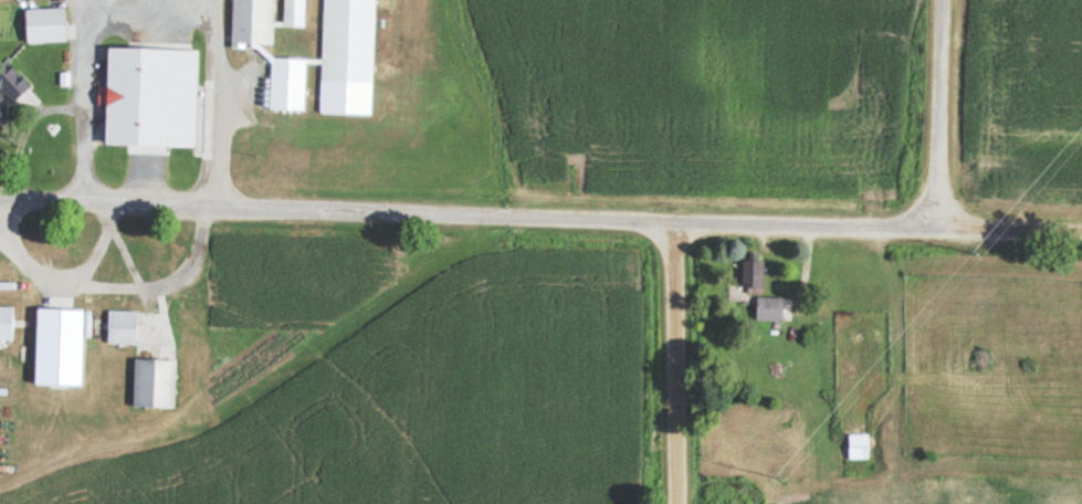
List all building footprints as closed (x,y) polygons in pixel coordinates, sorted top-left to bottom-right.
[(230,45),(271,45),(272,0),(231,0),(230,45)] [(283,28),(304,28),(304,0),(283,0),(283,28)] [(374,0),(322,0),(320,84),(371,85),(374,0)] [(22,10),(22,44),(62,44),(61,9),(22,10)] [(148,59),(96,58),(95,113),(130,114),(130,137),(149,138),(150,92),(165,93),(166,78),(147,77),(148,59)] [(252,108),(303,107),(303,71),(273,71),(273,60),(252,60),(252,108)] [(24,98),(24,78),(10,79),(9,67),(0,67),(0,99),(24,98)] [(760,294),(760,261),(747,261),(747,294),(760,294)] [(754,323),(782,323),(782,299),(754,299),(754,323)] [(11,342),(12,308),(0,308),(0,341),(11,342)] [(82,389),(84,311),(32,310),(30,388),(82,389)] [(135,346),(135,313),(104,313),(104,346),(135,346)] [(172,361),(131,361),(130,409),(171,409),(172,361)] [(868,435),(846,435),(846,460),(868,460),(868,435)]
